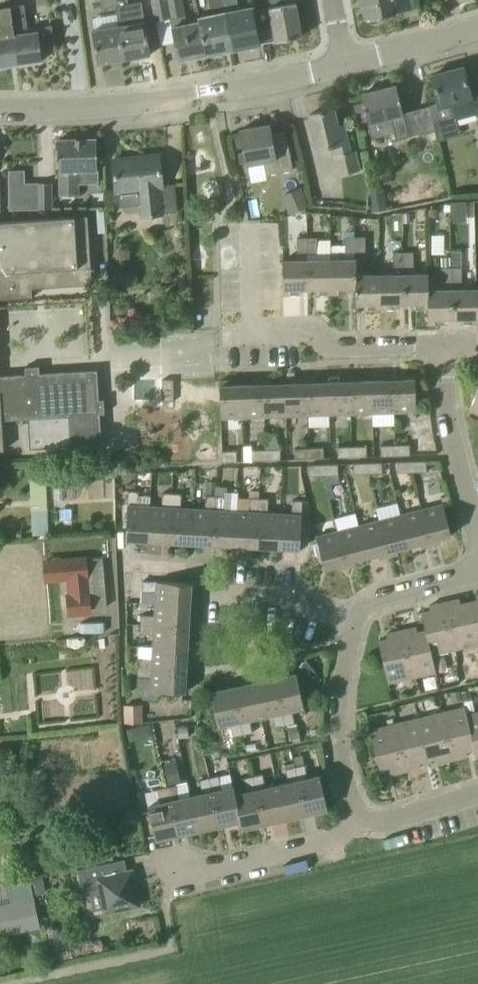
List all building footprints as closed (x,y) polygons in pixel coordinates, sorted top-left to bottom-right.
[(115,7),(114,0),(101,0),(102,9),(115,7)] [(200,17),(199,17),(200,22),(187,24),(185,15),(186,15),(183,0),(153,0),(157,21),(172,18),(180,60),(207,55),(200,17)] [(200,17),(207,55),(209,54),(212,57),(218,56),(220,52),(222,52),(234,50),(225,0),(210,0),(212,9),(215,10),(220,9),(221,13),(200,17)] [(260,43),(254,11),(253,7),(232,11),(231,7),(237,6),(239,3),(238,0),(225,0),(234,50),(245,47),(246,47),(250,49),(256,48),(258,44),(260,44),(260,43)] [(276,7),(271,7),(271,8),(254,11),(260,43),(276,40),(276,41),(302,37),(295,0),(275,0),(276,7)] [(369,20),(398,14),(397,12),(414,9),(412,0),(365,0),(369,20)] [(10,6),(19,64),(43,60),(41,45),(55,43),(52,25),(28,29),(24,4),(10,6)] [(19,64),(10,6),(0,8),(0,67),(19,64)] [(119,26),(125,59),(151,54),(145,22),(119,26)] [(125,59),(119,26),(93,31),(98,63),(125,59)] [(471,95),(463,67),(432,76),(439,102),(430,104),(430,105),(434,125),(477,112),(477,100),(476,94),(471,95)] [(361,95),(368,123),(372,138),(396,132),(397,139),(435,130),(434,125),(430,105),(403,112),(397,86),(361,95)] [(357,151),(350,153),(344,125),(338,127),(334,109),(310,115),(318,149),(331,146),(338,174),(361,169),(357,151)] [(271,134),(270,127),(270,124),(241,129),(248,165),(264,162),(266,175),(293,170),(286,132),(271,134)] [(97,170),(98,170),(97,139),(59,139),(60,171),(61,196),(79,195),(79,183),(97,182),(97,170)] [(178,211),(177,204),(175,184),(163,185),(159,154),(113,159),(117,191),(139,189),(142,217),(162,215),(162,213),(178,211)] [(9,209),(38,209),(52,209),(52,183),(38,183),(38,187),(9,188),(9,209)] [(305,190),(285,193),(288,211),(308,208),(305,190)] [(90,240),(76,240),(75,217),(0,222),(0,300),(33,298),(33,288),(92,284),(90,240)] [(346,253),(356,253),(356,237),(346,237),(346,253)] [(356,253),(366,253),(366,237),(356,237),(356,253)] [(298,254),(308,254),(307,238),(297,238),(298,254)] [(307,238),(308,254),(318,254),(317,238),(307,238)] [(394,269),(404,268),(404,252),(394,253),(394,269)] [(404,252),(404,268),(414,268),(414,252),(404,252)] [(356,288),(356,275),(356,259),(332,260),(332,293),(348,293),(348,288),(356,288)] [(300,289),(308,289),(308,260),(283,260),(284,294),(300,293),(300,289)] [(316,293),(332,293),(332,260),(308,260),(308,289),(316,289),(316,293)] [(442,284),(452,283),(452,267),(442,268),(442,284)] [(452,267),(452,283),(462,283),(462,267),(452,267)] [(429,307),(428,290),(428,274),(404,275),(404,303),(412,303),(412,308),(429,307)] [(364,308),(380,308),(380,275),(356,275),(356,288),(356,304),(364,304),(364,308)] [(397,303),(404,303),(404,275),(380,275),(380,308),(397,308),(397,303)] [(445,319),(453,319),(452,289),(428,290),(429,307),(429,323),(445,323),(445,319)] [(461,323),(477,323),(476,289),(452,289),(453,319),(461,318),(461,323)] [(4,450),(2,420),(28,418),(30,448),(102,444),(100,414),(105,414),(104,399),(99,400),(98,370),(40,373),(40,366),(25,367),(26,374),(0,376),(0,450),(4,450)] [(373,413),(394,412),(393,375),(383,375),(384,380),(372,381),(373,413)] [(394,412),(417,411),(415,379),(403,380),(403,375),(393,375),(394,412)] [(373,413),(372,381),(360,381),(360,376),(350,377),(351,414),(373,413)] [(330,414),(351,414),(350,377),(340,377),(340,382),(329,382),(330,414)] [(308,415),(307,378),(297,378),(297,383),(285,384),(286,416),(308,415)] [(330,414),(329,382),(316,382),(316,378),(307,378),(308,415),(330,414)] [(163,402),(174,401),(174,379),(163,380),(163,400),(163,402)] [(265,417),(286,416),(285,384),(273,384),(273,379),(264,380),(265,417)] [(243,417),(265,417),(264,380),(254,380),(254,385),(242,385),(243,417)] [(243,417),(242,385),(230,385),(230,381),(220,381),(221,418),(243,417)] [(381,456),(396,456),(396,445),(381,446),(381,456)] [(396,456),(411,455),(410,445),(396,445),(396,456)] [(353,457),(367,457),(367,446),(352,447),(353,457)] [(338,458),(353,457),(352,447),(338,447),(338,458)] [(310,459),(309,448),(295,449),(295,459),(310,459)] [(324,448),(309,448),(310,459),(324,458),(324,448)] [(281,449),(266,450),(266,460),(281,460),(281,449)] [(266,460),(266,450),(251,450),(252,461),(266,460)] [(223,462),(238,461),(237,451),(222,451),(223,462)] [(398,473),(413,472),(412,461),(398,462),(398,473)] [(412,461),(413,472),(427,472),(427,461),(412,461)] [(368,463),(368,474),(383,473),(382,462),(368,463)] [(354,474),(368,474),(368,463),(353,463),(354,474)] [(310,476),(324,475),(324,464),(309,465),(310,476)] [(324,475),(329,475),(339,475),(338,464),(324,464),(324,475)] [(217,486),(216,496),(226,496),(226,491),(226,487),(217,486)] [(148,541),(150,506),(138,505),(139,491),(129,491),(126,542),(127,542),(127,539),(148,541)] [(170,544),(173,493),(163,493),(162,507),(150,506),(148,541),(169,542),(169,544),(170,544)] [(191,543),(193,509),(181,508),(182,494),(173,493),(170,544),(170,542),(191,543)] [(213,547),(216,496),(207,495),(206,509),(193,509),(191,543),(213,544),(213,547)] [(235,546),(237,511),(225,510),(226,496),(216,496),(213,547),(214,547),(214,544),(235,546)] [(257,549),(259,498),(250,498),(249,512),(237,511),(235,546),(256,547),(256,549),(257,549)] [(278,548),(280,513),(268,513),(269,499),(259,498),(257,549),(257,547),(278,548)] [(300,552),(301,532),(303,501),(293,500),(292,514),(280,513),(278,548),(300,549),(299,552),(300,552)] [(422,509),(431,545),(441,543),(440,538),(451,535),(443,504),(422,509)] [(422,548),(431,545),(422,509),(401,515),(409,546),(421,543),(422,548)] [(398,549),(409,546),(401,515),(380,520),(389,556),(399,554),(398,549)] [(380,559),(389,556),(380,520),(359,526),(367,557),(379,554),(380,559)] [(356,560),(367,557),(359,526),(338,531),(348,567),(357,564),(356,560)] [(338,569),(348,567),(338,531),(317,537),(325,568),(337,565),(338,569)] [(90,614),(86,559),(44,562),(46,582),(70,580),(71,595),(67,596),(69,616),(90,614)] [(194,583),(172,582),(143,580),(143,590),(157,591),(156,603),(191,605),(192,584),(194,584),(194,583)] [(477,641),(477,595),(476,595),(477,600),(469,602),(477,641)] [(469,602),(461,604),(460,599),(445,602),(457,657),(477,652),(477,641),(469,602)] [(457,657),(445,602),(429,606),(431,611),(422,613),(426,630),(434,662),(457,657)] [(189,626),(191,605),(156,603),(155,615),(141,614),(141,624),(192,627),(192,626),(189,626)] [(192,627),(141,624),(140,634),(154,634),(154,647),(188,649),(189,627),(192,627)] [(434,662),(426,630),(418,632),(417,627),(402,630),(412,677),(436,672),(434,662)] [(388,683),(412,677),(402,630),(387,634),(388,639),(379,641),(388,683)] [(187,670),(188,649),(154,647),(153,658),(139,657),(138,667),(189,670),(187,670)] [(189,671),(189,670),(138,667),(137,692),(143,699),(153,699),(161,693),(161,691),(186,692),(187,671),(189,671)] [(304,707),(301,693),(297,673),(284,676),(284,675),(283,675),(283,676),(275,678),(286,725),(295,723),(292,710),(304,707)] [(276,728),(286,725),(275,678),(267,679),(266,679),(266,680),(254,682),(262,716),(273,714),(276,728)] [(250,719),(262,716),(254,682),(242,685),(242,684),(241,684),(241,685),(233,687),(243,735),(253,732),(250,719)] [(234,737),(243,735),(233,687),(225,689),(225,688),(224,688),(224,689),(211,692),(219,726),(231,723),(234,737)] [(474,706),(474,691),(454,691),(454,706),(474,706)] [(124,706),(124,724),(143,724),(143,706),(124,706)] [(466,715),(467,715),(465,707),(442,713),(453,759),(468,756),(467,751),(474,749),(466,715)] [(467,715),(466,715),(474,749),(476,757),(477,756),(477,712),(467,715)] [(438,763),(453,759),(442,713),(418,718),(428,760),(436,758),(438,763)] [(406,771),(395,724),(393,716),(369,721),(381,771),(390,769),(391,774),(406,771)] [(420,762),(428,760),(418,718),(395,724),(406,771),(421,767),(420,762)] [(183,782),(178,761),(165,764),(170,785),(183,782)] [(328,809),(321,775),(308,778),(305,764),(296,766),(306,814),(314,812),(314,813),(316,813),(315,812),(328,809)] [(298,816),(306,814),(296,766),(286,768),(289,782),(278,785),(285,819),(297,816),(297,817),(299,817),(298,816)] [(285,819),(278,785),(266,787),(263,774),(254,776),(264,823),(272,822),(272,823),(273,822),(273,821),(285,819)] [(235,794),(236,794),(234,786),(222,789),(219,775),(210,777),(220,825),(228,823),(228,824),(230,824),(229,823),(241,821),(241,820),(235,794)] [(256,825),(264,823),(254,776),(244,778),(247,792),(236,794),(235,794),(241,820),(241,821),(242,828),(255,826),(257,826),(256,825)] [(212,827),(220,825),(210,777),(200,780),(203,793),(192,796),(199,830),(211,827),(211,828),(213,828),(212,827)] [(199,830),(192,796),(180,798),(177,785),(167,787),(178,834),(186,833),(186,834),(187,833),(187,832),(199,830)] [(170,836),(178,834),(167,787),(146,792),(156,839),(169,836),(169,837),(170,837),(170,836)] [(120,909),(140,905),(136,887),(135,887),(131,871),(128,872),(125,859),(78,869),(83,891),(100,887),(105,908),(119,905),(120,909)] [(38,919),(34,899),(0,906),(0,935),(39,926),(38,919)]
